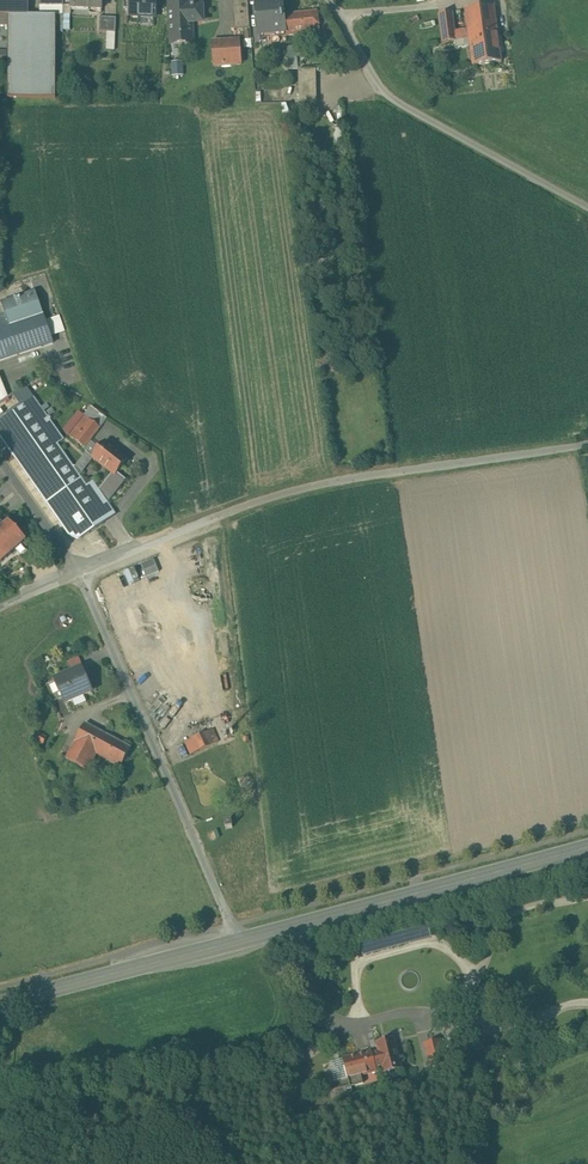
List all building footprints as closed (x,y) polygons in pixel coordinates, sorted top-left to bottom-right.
[(8,26),(28,26),(28,15),(28,0),(0,0),(0,26),(8,26)] [(70,8),(102,9),(102,0),(71,0),(70,8)] [(130,10),(130,15),(155,16),(155,0),(131,0),(130,10)] [(170,44),(193,43),(192,20),(203,19),(202,0),(168,0),(170,44)] [(255,2),(259,35),(285,32),(283,15),(281,0),(273,0),(255,2)] [(493,6),(465,10),(467,29),(454,31),(452,12),(438,14),(442,42),(469,38),(497,34),(493,6)] [(317,11),(283,15),(285,32),(285,36),(320,32),(317,11)] [(28,26),(8,26),(8,98),(55,98),(55,15),(28,15),(28,26)] [(116,17),(99,17),(99,32),(115,32),(116,17)] [(497,34),(469,38),(473,65),(501,61),(497,34)] [(240,39),(211,42),(213,65),(241,63),(240,39)] [(301,68),(300,44),(291,45),(292,68),(301,68)] [(176,73),(187,73),(186,59),(175,59),(176,73)] [(316,69),(298,69),(299,103),(316,102),(316,69)] [(0,316),(0,360),(53,342),(35,290),(0,302),(5,315),(0,316)] [(12,394),(21,406),(0,421),(0,437),(29,478),(65,454),(57,445),(64,440),(25,385),(12,394)] [(107,419),(91,407),(84,416),(100,428),(107,419)] [(84,416),(69,436),(84,448),(100,428),(84,416)] [(128,459),(105,441),(91,458),(111,474),(115,476),(117,473),(128,459)] [(65,454),(29,478),(66,531),(96,511),(107,502),(99,490),(93,481),(86,486),(65,454)] [(115,476),(111,474),(99,490),(107,502),(108,502),(126,480),(117,473),(115,476)] [(96,511),(66,531),(70,536),(81,538),(104,522),(96,511)] [(26,541),(9,522),(6,524),(0,529),(0,564),(26,541)] [(85,656),(72,661),(77,671),(89,665),(85,656)] [(81,669),(55,681),(62,697),(65,704),(91,692),(81,669)] [(55,681),(46,685),(53,701),(62,697),(55,681)] [(106,735),(85,724),(75,742),(97,753),(106,735)] [(212,729),(185,741),(191,754),(217,742),(212,729)] [(46,738),(36,732),(33,739),(43,744),(46,738)] [(130,748),(106,735),(97,753),(121,766),(130,748)] [(75,742),(66,759),(87,771),(97,753),(75,742)] [(493,1034),(482,1036),(486,1055),(497,1053),(493,1034)] [(453,1036),(425,1043),(431,1065),(459,1057),(453,1036)] [(377,1052),(371,1054),(375,1067),(381,1066),(382,1069),(386,1068),(386,1070),(393,1068),(397,1067),(402,1066),(395,1039),(388,1041),(387,1037),(380,1039),(381,1043),(375,1045),(377,1052)] [(370,1049),(343,1057),(350,1084),(378,1077),(375,1067),(371,1054),(370,1049)] [(355,1101),(350,1084),(330,1090),(334,1106),(355,1101)]
